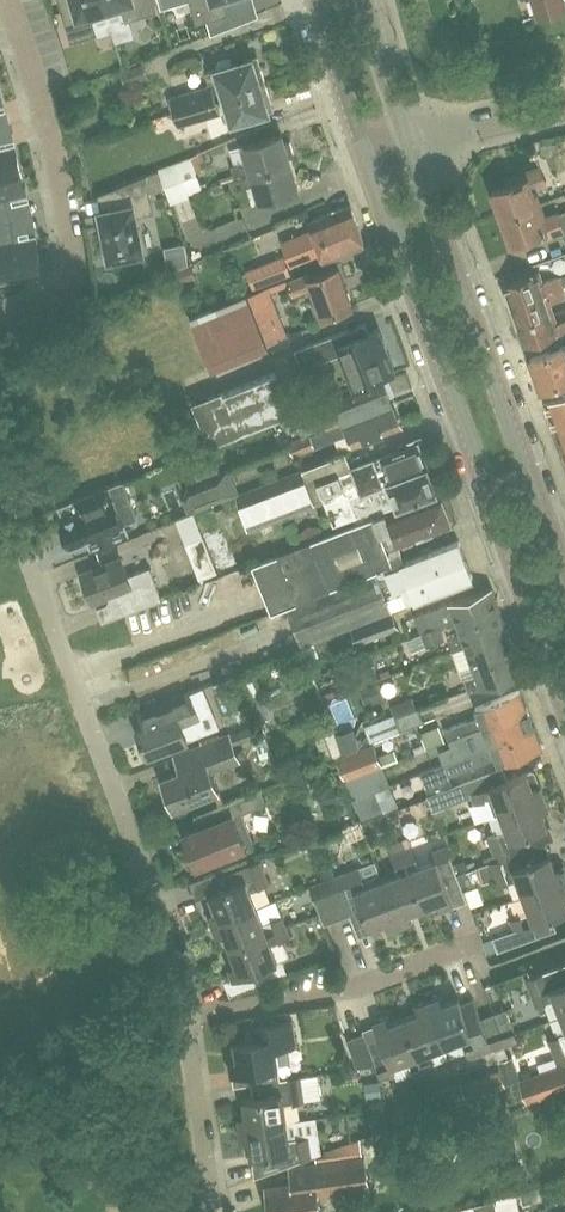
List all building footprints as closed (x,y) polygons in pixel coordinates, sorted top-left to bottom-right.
[(75,6),(62,11),(71,43),(98,35),(93,20),(108,16),(103,0),(73,0),(75,6)] [(108,16),(123,11),(126,21),(157,12),(153,0),(103,0),(108,16)] [(197,24),(229,14),(224,0),(190,0),(197,24)] [(539,13),(564,5),(564,0),(535,0),(539,13)] [(170,99),(174,112),(265,85),(262,74),(258,74),(253,59),(233,65),(231,58),(218,62),(215,67),(216,70),(206,73),(210,86),(170,99)] [(143,62),(120,71),(126,86),(148,77),(143,62)] [(265,85),(174,112),(179,126),(228,111),(232,123),(270,112),(266,101),(270,99),(265,85)] [(235,166),(233,166),(236,176),(291,161),(290,157),(296,155),(293,141),(286,142),(283,133),(245,143),(246,147),(231,152),(235,166)] [(21,169),(15,146),(0,149),(0,175),(21,169)] [(197,172),(192,158),(178,164),(183,177),(197,172)] [(291,161),(236,176),(239,188),(256,184),(260,199),(298,189),(291,161)] [(502,216),(538,203),(533,188),(546,184),(540,167),(508,178),(510,183),(493,190),(502,216)] [(26,193),(21,169),(0,175),(0,222),(12,219),(7,198),(26,193)] [(119,207),(100,210),(110,257),(112,257),(113,262),(131,258),(130,253),(143,251),(135,216),(154,212),(147,174),(115,187),(119,207)] [(189,197),(173,203),(178,220),(195,214),(189,197)] [(544,218),(538,203),(502,216),(512,242),(529,235),(531,241),(563,229),(557,214),(544,218)] [(312,231),(283,242),(291,264),(320,253),(323,261),(365,245),(350,204),(308,221),(312,231)] [(0,281),(19,277),(17,266),(40,261),(36,237),(16,240),(12,219),(0,222),(0,280),(0,281)] [(166,246),(169,265),(188,262),(185,242),(166,246)] [(263,263),(270,283),(292,275),(284,255),(263,263)] [(287,282),(291,291),(293,296),(312,288),(323,317),(353,305),(338,267),(310,278),(308,274),(287,282)] [(512,304),(562,286),(559,277),(542,283),(538,271),(505,283),(512,304)] [(512,304),(519,324),(552,313),(549,302),(564,296),(564,294),(562,286),(512,304)] [(552,313),(519,324),(526,345),(559,333),(559,331),(564,329),(564,319),(556,322),(552,313)] [(295,348),(302,368),(309,365),(310,366),(343,353),(355,385),(395,370),(379,328),(367,333),(364,324),(303,347),(302,345),(295,348)] [(531,358),(542,389),(564,382),(564,346),(531,358)] [(292,413),(276,373),(194,406),(209,445),(292,413)] [(298,426),(302,437),(288,443),(310,435),(392,403),(384,381),(318,406),(322,417),(306,423),(298,426)] [(564,424),(564,393),(546,399),(556,428),(564,424)] [(401,426),(392,403),(310,435),(315,446),(322,444),(348,433),(353,445),(401,426)] [(556,428),(564,454),(564,424),(556,428)] [(288,443),(293,455),(315,446),(310,435),(303,438),(288,443)] [(302,469),(303,470),(236,496),(250,532),(307,509),(309,515),(318,511),(316,504),(324,501),(333,525),(354,517),(355,521),(436,490),(436,488),(438,484),(435,476),(430,474),(418,443),(352,468),(346,452),(302,469)] [(217,470),(208,447),(187,456),(196,479),(217,470)] [(225,468),(185,483),(195,510),(236,493),(225,468)] [(91,548),(127,534),(123,524),(138,518),(124,480),(73,500),(78,514),(60,521),(62,525),(58,529),(63,541),(68,542),(70,546),(88,539),(91,548)] [(334,532),(302,545),(279,554),(297,602),(405,560),(399,546),(403,544),(404,547),(412,544),(411,541),(418,538),(425,539),(432,536),(437,531),(453,524),(441,493),(388,514),(387,512),(350,526),(334,532)] [(199,511),(180,516),(196,576),(215,571),(199,511)] [(401,585),(403,590),(408,602),(473,575),(459,540),(288,609),(303,646),(353,626),(391,611),(384,592),(401,585)] [(127,576),(121,559),(81,575),(92,602),(111,595),(112,598),(117,600),(123,614),(162,599),(150,567),(127,576)] [(438,608),(438,607),(414,616),(420,633),(440,625),(441,628),(453,623),(455,626),(500,609),(492,588),(438,608)] [(508,629),(500,609),(455,626),(457,632),(448,635),(453,649),(508,629)] [(391,611),(353,626),(360,644),(399,628),(391,611)] [(440,625),(420,633),(425,647),(444,640),(441,628),(440,625)] [(524,671),(508,629),(453,649),(454,651),(466,646),(477,675),(465,679),(469,692),(524,671)] [(221,728),(204,686),(138,712),(143,727),(137,730),(148,757),(221,728)] [(455,737),(528,708),(520,689),(476,707),(479,716),(446,729),(450,739),(455,737)] [(371,743),(372,744),(373,743),(401,731),(425,722),(419,707),(417,707),(413,696),(388,706),(392,716),(364,728),(371,743)] [(528,708),(455,737),(457,743),(464,741),(466,746),(488,737),(492,745),(535,727),(528,708)] [(267,732),(262,720),(229,733),(229,734),(200,746),(206,762),(162,779),(174,808),(218,790),(211,771),(239,760),(233,745),(267,732)] [(440,725),(421,732),(426,746),(445,739),(440,725)] [(492,745),(469,754),(421,773),(429,795),(453,785),(448,774),(496,756),(499,763),(543,746),(535,727),(492,745)] [(373,743),(372,744),(338,756),(346,780),(382,766),(373,743)] [(453,785),(429,795),(426,796),(433,811),(473,796),(475,802),(480,800),(487,817),(489,816),(545,794),(541,783),(535,785),(534,784),(537,782),(539,779),(536,772),(532,770),(529,771),(497,783),(493,769),(453,785)] [(225,819),(200,828),(184,834),(196,865),(246,846),(244,843),(253,839),(242,812),(268,802),(262,788),(220,804),(225,819)] [(384,813),(375,790),(353,800),(360,822),(384,813)] [(545,794),(489,816),(495,832),(488,834),(495,852),(483,857),(486,864),(491,862),(498,860),(522,849),(529,847),(524,834),(549,824),(543,809),(550,806),(545,794)] [(455,903),(447,881),(459,876),(447,843),(431,848),(436,860),(420,866),(413,846),(406,848),(402,838),(398,839),(402,850),(424,906),(441,900),(444,908),(455,903)] [(409,912),(424,906),(402,850),(398,839),(387,844),(389,847),(399,875),(383,881),(400,924),(412,920),(409,912)] [(491,862),(486,864),(460,873),(462,878),(479,872),(482,882),(497,878),(500,885),(518,879),(524,894),(564,878),(564,866),(557,869),(552,854),(527,863),(522,849),(498,860),(491,862)] [(218,889),(210,892),(216,908),(209,911),(213,922),(258,905),(252,890),(270,883),(262,860),(214,878),(218,889)] [(383,881),(367,887),(359,866),(335,875),(350,913),(363,908),(370,926),(386,920),(389,929),(400,924),(383,881)] [(350,913),(335,875),(324,879),(338,918),(350,913)] [(524,894),(530,911),(512,918),(516,928),(494,936),(499,950),(556,929),(551,915),(564,910),(564,878),(524,894)] [(338,918),(324,879),(310,885),(325,923),(338,918)] [(258,905),(213,922),(217,934),(225,931),(231,946),(287,925),(283,914),(264,921),(258,905)] [(230,968),(234,977),(225,980),(229,993),(288,971),(283,958),(279,959),(272,942),(291,935),(287,925),(231,946),(238,965),(230,968)] [(564,1014),(564,966),(528,980),(538,1008),(555,1001),(561,1016),(564,1014)] [(474,999),(461,1004),(459,998),(443,1004),(440,995),(428,1000),(445,1044),(462,1038),(469,1057),(491,1049),(494,1058),(496,1057),(493,1048),(481,1017),(474,999)] [(420,1013),(404,1019),(425,1074),(437,1069),(430,1050),(445,1044),(428,1000),(417,1004),(420,1013)] [(507,1007),(493,1012),(505,1044),(511,1041),(519,1038),(507,1007)] [(493,1012),(481,1017),(493,1048),(505,1044),(493,1012)] [(425,1074),(404,1019),(390,1024),(387,1016),(374,1021),(380,1036),(368,1041),(382,1079),(395,1074),(392,1065),(408,1059),(415,1077),(425,1074)] [(252,1026),(254,1040),(235,1042),(237,1058),(229,1059),(231,1072),(280,1065),(277,1048),(296,1045),(293,1020),(252,1026)] [(550,1038),(559,1062),(564,1060),(564,1032),(550,1038)] [(347,1039),(357,1067),(375,1065),(363,1033),(347,1039)] [(511,1041),(505,1044),(493,1048),(496,1057),(497,1057),(498,1061),(505,1082),(521,1077),(513,1054),(509,1056),(505,1044),(511,1042),(511,1041)] [(564,1087),(564,1066),(521,1081),(527,1100),(564,1087)] [(243,1098),(246,1114),(237,1115),(239,1129),(288,1121),(285,1104),(304,1102),(301,1076),(252,1084),(253,1097),(243,1098)] [(384,1100),(381,1082),(365,1085),(367,1102),(384,1100)] [(437,1141),(428,1116),(418,1119),(428,1144),(437,1141)] [(290,1139),(288,1121),(239,1129),(241,1140),(249,1139),(252,1155),(278,1152),(280,1169),(313,1157),(310,1136),(290,1139)] [(293,1184),(267,1187),(271,1211),(319,1211),(317,1194),(369,1187),(365,1158),(291,1168),(293,1184)] [(539,1184),(519,1191),(523,1204),(543,1197),(539,1184)] [(496,1199),(498,1211),(520,1211),(516,1191),(496,1199)] [(496,1199),(473,1205),(475,1211),(498,1211),(496,1199)]
